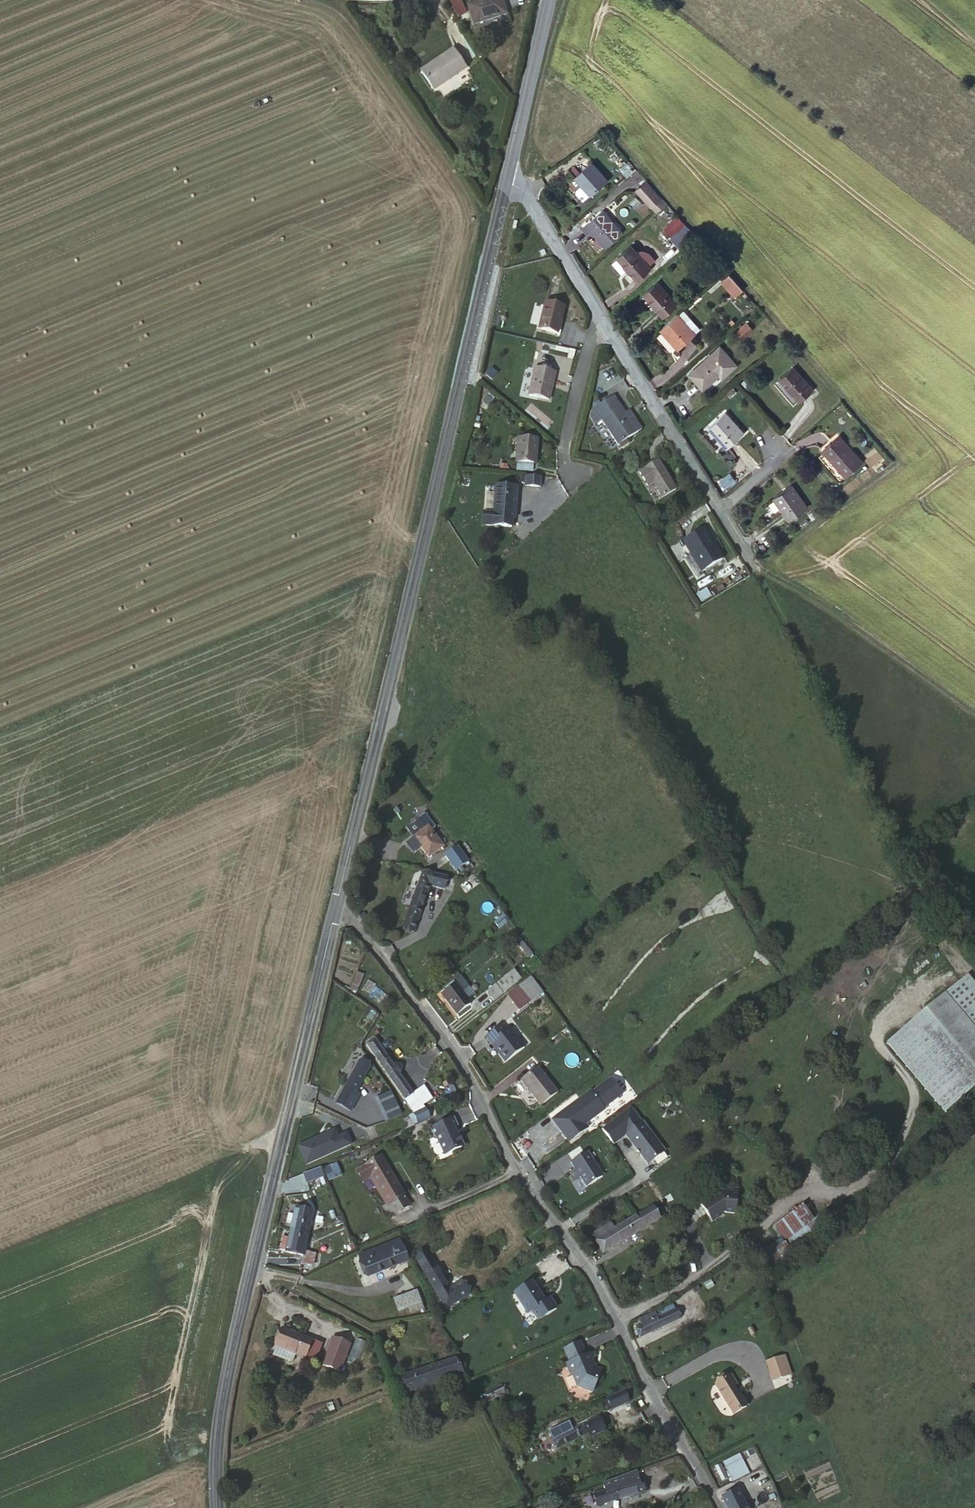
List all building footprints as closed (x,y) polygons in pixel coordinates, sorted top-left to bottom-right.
[(458,20),(467,14),(459,0),(454,0),(448,3),(458,20)] [(502,0),(481,0),(466,4),(474,32),(508,21),(502,0)] [(466,65),(453,45),(418,68),(432,87),(466,65)] [(436,91),(439,97),(450,91),(447,84),(436,91)] [(586,183),(593,191),(609,178),(596,162),(580,175),(586,183)] [(668,203),(662,195),(660,197),(645,182),(637,190),(657,212),(668,203)] [(586,198),(593,191),(586,183),(579,190),(586,198)] [(624,233),(603,210),(580,231),(584,237),(592,231),(607,248),(624,233)] [(687,223),(679,215),(671,223),(678,230),(687,223)] [(682,247),(696,234),(687,223),(678,230),(672,236),(682,247)] [(651,267),(633,247),(620,257),(639,278),(651,267)] [(723,280),(733,291),(741,284),(731,273),(723,280)] [(679,304),(659,282),(648,293),(667,315),(679,304)] [(737,295),(745,288),(741,284),(733,291),(737,295)] [(565,298),(546,293),(537,325),(558,330),(565,298)] [(686,322),(691,317),(686,311),(681,316),(686,322)] [(679,315),(663,330),(682,351),(698,337),(686,322),(681,316),(679,315)] [(686,322),(698,337),(704,331),(691,317),(686,322)] [(750,335),(744,329),(733,338),(740,345),(750,335)] [(730,370),(716,355),(694,374),(708,390),(730,370)] [(547,383),(552,383),(555,368),(534,363),(527,392),(544,396),(547,383)] [(783,375),(801,396),(815,384),(796,363),(783,375)] [(549,397),(552,383),(547,383),(544,396),(549,397)] [(736,395),(742,390),(737,385),(732,390),(736,395)] [(486,391),(481,397),(486,402),(491,396),(486,391)] [(599,419),(616,407),(610,398),(593,409),(599,419)] [(549,428),(553,421),(530,404),(525,410),(549,428)] [(622,415),(616,407),(599,419),(616,445),(641,429),(635,419),(627,423),(622,415)] [(750,428),(731,407),(714,424),(732,443),(750,428)] [(593,424),(599,419),(593,409),(590,410),(587,416),(593,424)] [(629,410),(622,415),(627,423),(635,419),(629,410)] [(828,447),(850,471),(868,456),(845,431),(828,447)] [(512,463),(528,464),(529,453),(533,453),(534,440),(513,438),(511,463),(512,463)] [(664,496),(678,487),(660,457),(639,469),(649,485),(655,481),(664,496)] [(527,471),(528,464),(512,463),(512,469),(527,471)] [(726,489),(735,479),(729,473),(720,483),(726,489)] [(537,475),(523,474),(522,483),(535,485),(537,475)] [(788,520),(808,506),(794,484),(773,498),(788,520)] [(506,522),(506,492),(486,492),(486,519),(477,518),(477,530),(506,530),(506,522)] [(702,572),(720,560),(702,531),(684,542),(702,572)] [(426,834),(413,844),(419,852),(422,849),(432,861),(452,846),(446,838),(440,842),(435,835),(438,832),(427,817),(418,824),(426,834)] [(460,851),(448,860),(459,874),(471,865),(460,851)] [(449,878),(422,871),(420,882),(432,886),(431,888),(445,892),(449,878)] [(432,886),(420,882),(401,927),(413,932),(431,888),(432,886)] [(526,947),(521,941),(516,935),(511,939),(520,952),(526,947)] [(521,980),(514,971),(487,991),(493,999),(521,980)] [(350,990),(358,993),(364,976),(356,973),(350,990)] [(469,985),(461,974),(453,980),(455,983),(444,991),(440,994),(455,1014),(471,1002),(462,991),(469,985)] [(531,976),(519,986),(526,995),(539,986),(531,976)] [(943,1111),(974,1085),(974,989),(965,978),(885,1042),(943,1111)] [(455,983),(453,980),(442,988),(444,991),(455,983)] [(531,1002),(543,992),(539,986),(526,995),(531,1002)] [(499,1025),(487,1035),(499,1050),(495,1053),(503,1063),(523,1049),(508,1030),(505,1032),(499,1025)] [(499,1050),(487,1035),(483,1038),(495,1053),(499,1050)] [(415,1095),(377,1039),(368,1045),(407,1100),(415,1095)] [(343,1114),(370,1068),(359,1062),(333,1108),(343,1114)] [(556,1093),(538,1070),(521,1083),(539,1106),(556,1093)] [(622,1092),(611,1076),(593,1090),(592,1088),(553,1117),(571,1139),(588,1126),(586,1122),(605,1107),(604,1105),(622,1092)] [(415,1095),(407,1100),(414,1110),(431,1100),(423,1089),(415,1095)] [(426,1110),(413,1116),(418,1125),(431,1119),(426,1110)] [(661,1146),(640,1115),(622,1127),(643,1158),(661,1146)] [(457,1128),(454,1119),(432,1129),(435,1136),(436,1137),(445,1156),(463,1148),(455,1129),(457,1128)] [(602,1174),(587,1149),(570,1160),(574,1166),(571,1169),(575,1177),(579,1174),(585,1184),(602,1174)] [(387,1204),(389,1203),(403,1194),(404,1193),(382,1155),(357,1170),(364,1180),(370,1176),(387,1204)] [(339,1171),(353,1165),(350,1158),(322,1169),(328,1183),(342,1177),(339,1171)] [(319,1166),(302,1174),(306,1182),(323,1174),(319,1166)] [(738,1193),(723,1192),(703,1204),(714,1221),(721,1217),(721,1215),(726,1212),(737,1213),(738,1193)] [(403,1194),(389,1203),(395,1214),(410,1204),(403,1194)] [(294,1218),(292,1224),(311,1229),(318,1207),(299,1201),(296,1208),(291,1206),(288,1216),(294,1218)] [(614,1229),(610,1223),(591,1234),(602,1253),(659,1220),(652,1207),(614,1229)] [(311,1229),(292,1224),(285,1246),(304,1253),(302,1260),(316,1259),(319,1248),(307,1243),(311,1229)] [(807,1227),(784,1242),(791,1252),(814,1236),(807,1227)] [(408,1259),(401,1238),(362,1252),(369,1273),(408,1259)] [(791,1252),(784,1242),(760,1260),(767,1270),(791,1252)] [(427,1251),(416,1258),(446,1307),(470,1293),(462,1280),(449,1288),(427,1251)] [(533,1283),(523,1290),(529,1298),(523,1303),(531,1314),(535,1311),(541,1320),(558,1308),(552,1299),(547,1302),(533,1283)] [(417,1288),(405,1293),(409,1307),(411,1312),(423,1307),(417,1288)] [(523,1290),(517,1294),(523,1303),(529,1298),(523,1290)] [(409,1307),(405,1293),(394,1296),(398,1310),(409,1307)] [(664,1314),(676,1309),(673,1304),(661,1310),(664,1314)] [(680,1318),(676,1309),(664,1314),(655,1318),(653,1315),(638,1322),(640,1325),(635,1327),(640,1337),(680,1318)] [(309,1333),(282,1318),(271,1338),(290,1349),(295,1340),(304,1344),(309,1333)] [(339,1376),(352,1347),(332,1338),(319,1368),(339,1376)] [(586,1355),(579,1342),(564,1349),(570,1363),(566,1365),(571,1375),(572,1374),(578,1386),(592,1392),(601,1370),(596,1368),(589,1354),(586,1355)] [(787,1363),(777,1346),(763,1354),(772,1371),(787,1363)] [(462,1375),(454,1358),(397,1377),(403,1392),(420,1387),(421,1390),(462,1375)] [(746,1402),(733,1382),(736,1380),(730,1370),(714,1381),(734,1410),(746,1402)] [(505,1395),(501,1385),(482,1392),(486,1401),(505,1395)] [(624,1388),(610,1395),(615,1406),(630,1400),(624,1388)] [(556,1449),(588,1434),(590,1437),(602,1431),(595,1419),(552,1439),(556,1449)] [(732,1483),(751,1474),(741,1453),(722,1463),(732,1483)] [(634,1471),(601,1482),(606,1495),(595,1500),(597,1507),(605,1507),(646,1493),(641,1480),(639,1481),(634,1471)] [(722,1496),(728,1507),(747,1507),(737,1488),(722,1496)]
